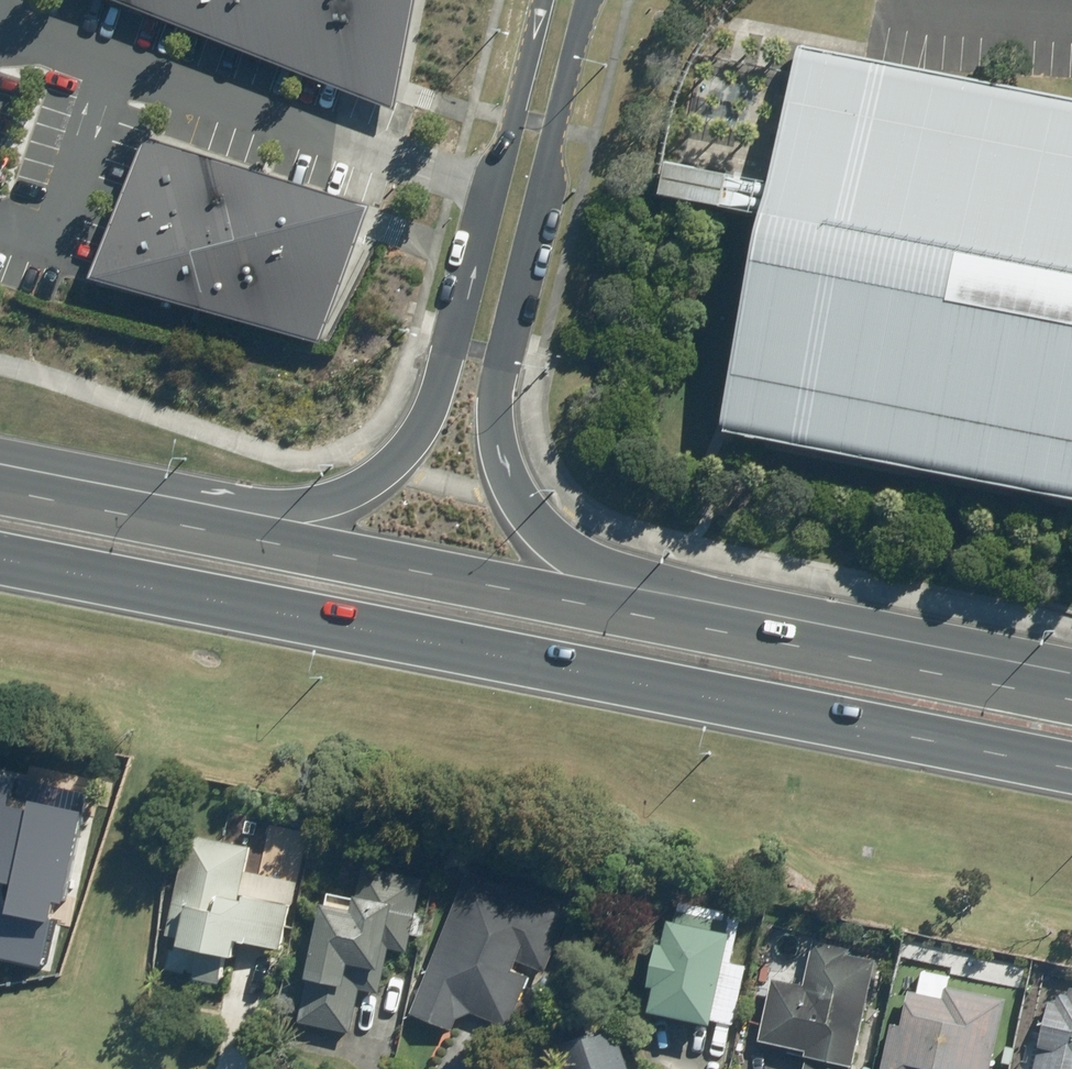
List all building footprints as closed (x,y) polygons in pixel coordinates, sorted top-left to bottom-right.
[(388,106),(408,0),(115,0),(388,106)] [(791,53),(717,439),(1071,506),(1071,106),(791,53)] [(362,206),(145,140),(85,283),(316,339),(362,206)] [(72,832),(48,829),(49,821),(0,814),(0,945),(52,950),(58,902),(36,899),(38,879),(65,883),(72,832)] [(245,845),(186,834),(168,936),(175,937),(173,949),(231,959),(234,941),(282,950),(294,880),(241,870),(245,845)] [(466,868),(409,1014),(457,1033),(465,1013),(506,1029),(526,976),(513,970),(517,960),(543,970),(568,908),(466,868)] [(349,896),(317,891),(299,1020),(351,1027),(357,989),(378,992),(384,948),(405,950),(415,876),(363,869),(359,897),(349,896)] [(732,965),(739,912),(675,904),(672,923),(665,922),(662,946),(650,944),(645,987),(651,988),(647,1016),(707,1024),(708,1021),(737,1025),(744,966),(732,965)] [(869,956),(814,946),(807,987),(770,981),(760,1041),(803,1052),(800,1068),(852,1068),(869,956)] [(878,1068),(989,1068),(1001,998),(945,989),(943,1001),(906,995),(901,1028),(886,1026),(878,1068)] [(1067,990),(1065,1000),(1046,996),(1031,1068),(1071,1068),(1071,991),(1067,990)] [(553,1051),(560,1068),(624,1068),(609,1030),(553,1051)]
